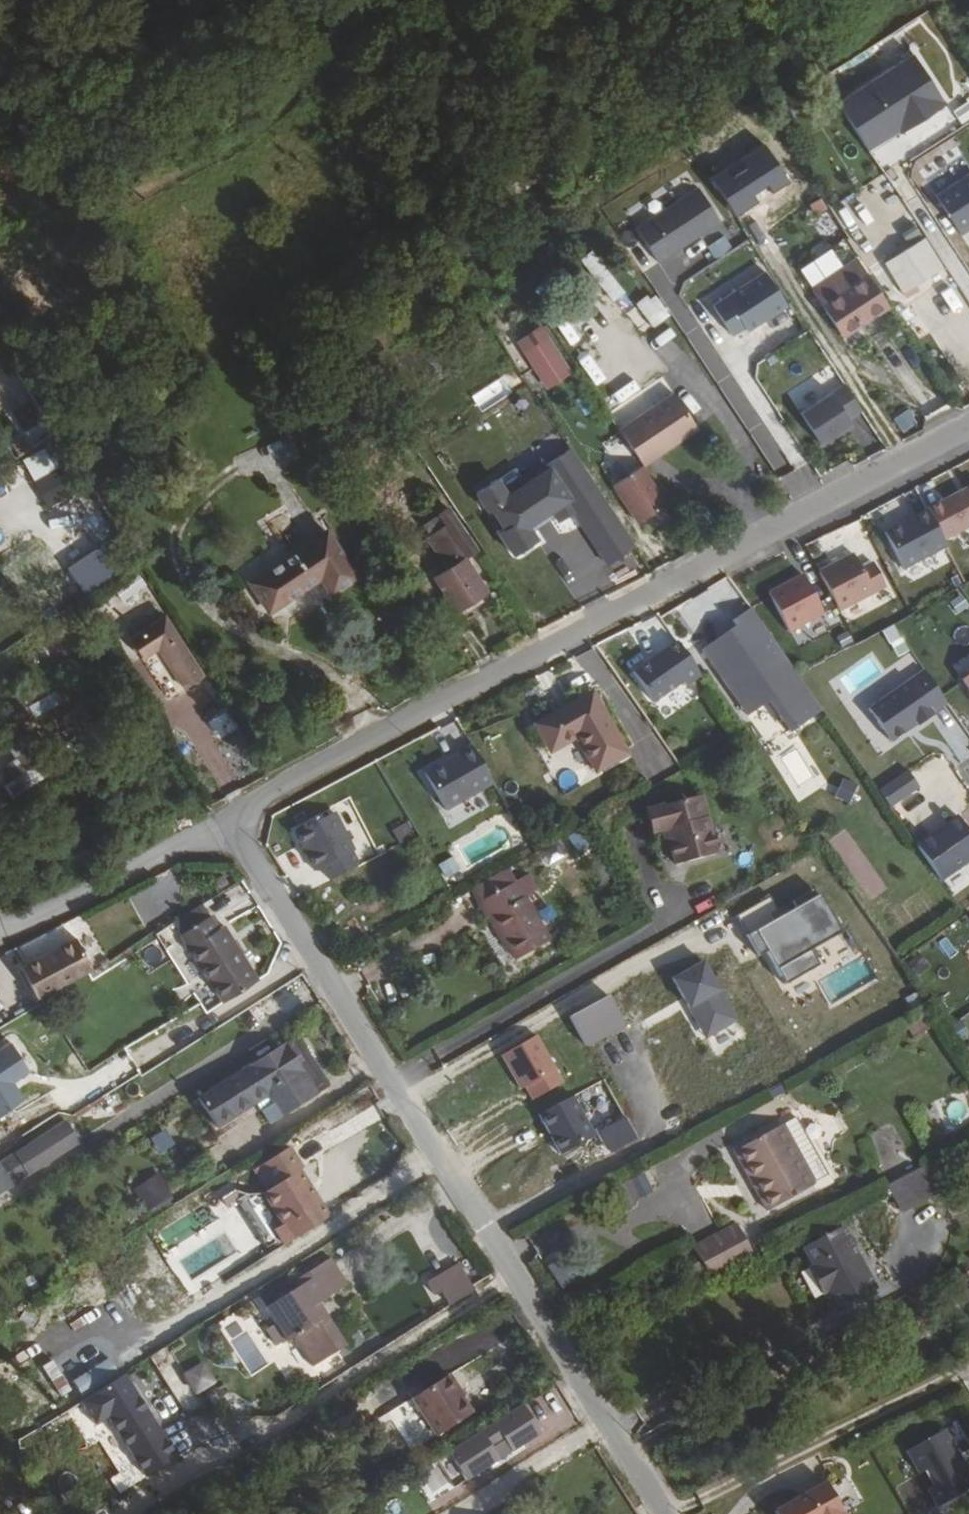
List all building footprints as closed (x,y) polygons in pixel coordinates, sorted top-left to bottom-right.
[(915,56),(839,105),(874,158),(905,138),(903,135),(947,106),(915,56)] [(968,119),(968,100),(955,109),(964,122),(968,119)] [(781,170),(754,130),(702,163),(729,204),(781,170)] [(935,198),(960,238),(968,232),(968,176),(935,198)] [(638,229),(661,264),(723,223),(700,188),(638,229)] [(843,218),(856,233),(866,225),(853,209),(843,218)] [(899,290),(939,263),(923,239),(883,265),(899,290)] [(579,260),(614,301),(627,290),(591,249),(579,260)] [(816,296),(826,313),(872,282),(860,265),(816,296)] [(771,277),(719,311),(735,336),(747,328),(750,332),(790,306),(771,277)] [(892,310),(872,282),(826,313),(846,342),(892,310)] [(644,296),(625,314),(642,332),(661,313),(644,296)] [(540,326),(517,340),(549,389),(572,374),(540,326)] [(605,386),(620,378),(609,357),(594,365),(605,386)] [(610,408),(629,393),(619,382),(601,397),(610,408)] [(804,415),(824,446),(855,426),(852,421),(865,412),(848,386),(804,415)] [(672,398),(617,434),(640,471),(696,435),(672,398)] [(15,417),(27,436),(43,426),(31,407),(15,417)] [(263,445),(271,466),(299,456),(291,435),(263,445)] [(14,441),(22,454),(31,449),(23,436),(14,441)] [(32,475),(55,466),(47,447),(25,456),(32,475)] [(602,567),(629,549),(566,450),(539,468),(538,466),(519,479),(512,467),(472,493),(483,511),(487,509),(500,530),(494,533),(509,555),(514,552),(518,553),(525,549),(525,545),(530,541),(525,533),(550,517),(554,523),(568,514),(602,567)] [(640,471),(610,490),(634,528),(665,508),(640,471)] [(929,512),(945,543),(968,530),(968,491),(929,512)] [(451,559),(456,565),(473,554),(444,512),(426,524),(433,533),(424,540),(443,566),(451,559)] [(945,543),(929,512),(886,535),(906,572),(948,550),(945,543)] [(329,590),(354,575),(328,527),(248,573),(265,603),(318,572),(329,590)] [(67,567),(82,591),(121,568),(106,543),(67,567)] [(855,556),(821,574),(841,613),(888,589),(873,560),(861,567),(855,556)] [(476,602),(497,587),(478,560),(452,578),(462,594),(467,591),(476,602)] [(124,609),(152,596),(143,575),(114,588),(124,609)] [(795,637),(828,619),(807,580),(774,598),(795,637)] [(822,709),(750,606),(731,619),(735,625),(702,648),(747,714),(768,700),(790,731),(822,709)] [(167,620),(132,642),(145,662),(161,652),(187,692),(206,680),(167,620)] [(632,671),(653,702),(683,681),(686,685),(700,674),(676,640),(632,671)] [(929,677),(873,715),(896,748),(921,730),(922,732),(938,721),(937,719),(951,709),(929,677)] [(57,693),(30,702),(34,714),(61,705),(57,693)] [(586,696),(532,728),(534,732),(589,700),(586,696)] [(23,726),(7,700),(0,704),(0,711),(14,732),(23,726)] [(592,774),(623,756),(589,700),(534,732),(548,756),(573,742),(592,774)] [(69,738),(91,723),(79,704),(56,718),(69,738)] [(89,748),(99,742),(93,730),(82,737),(89,748)] [(492,782),(471,745),(455,754),(456,757),(447,762),(445,759),(424,772),(445,809),(492,782)] [(798,749),(783,755),(794,780),(808,774),(798,749)] [(892,808),(922,787),(909,768),(878,790),(892,808)] [(702,797),(651,811),(658,832),(667,830),(677,866),(718,854),(702,797)] [(290,837),(313,874),(351,851),(328,814),(290,837)] [(958,817),(917,846),(942,882),(968,863),(968,832),(958,817)] [(400,843),(415,837),(408,822),(393,829),(400,843)] [(513,884),(512,883),(475,905),(484,920),(488,918),(503,944),(512,962),(546,942),(521,898),(533,892),(525,877),(513,884)] [(810,947),(838,935),(817,889),(767,912),(763,902),(746,910),(780,984),(819,967),(810,947)] [(221,1001),(256,980),(223,926),(217,930),(208,916),(199,905),(171,922),(179,935),(221,1001)] [(484,920),(499,946),(503,944),(488,918),(484,920)] [(57,991),(110,958),(93,929),(39,962),(57,991)] [(711,1035),(737,1020),(703,961),(672,978),(689,1008),(694,1005),(711,1035)] [(694,1005),(689,1008),(706,1037),(711,1035),(694,1005)] [(294,1035),(283,1042),(316,1095),(328,1088),(294,1035)] [(532,1100),(562,1082),(535,1036),(500,1056),(519,1089),(524,1086),(532,1100)] [(269,1125),(316,1095),(283,1042),(196,1097),(215,1127),(265,1095),(270,1104),(260,1111),(269,1125)] [(0,1049),(0,1112),(19,1100),(9,1083),(27,1072),(9,1044),(0,1049)] [(270,1104),(265,1095),(252,1103),(258,1112),(260,1111),(270,1104)] [(559,1154),(593,1135),(572,1096),(538,1115),(559,1154)] [(74,1141),(61,1120),(0,1159),(0,1188),(74,1141)] [(733,1150),(764,1210),(812,1185),(781,1125),(733,1150)] [(160,1155),(175,1145),(165,1128),(149,1138),(160,1155)] [(298,1168),(303,1165),(290,1144),(262,1162),(274,1184),(263,1191),(282,1222),(273,1228),(283,1244),(328,1216),(298,1168)] [(205,1171),(192,1150),(174,1162),(186,1183),(205,1171)] [(938,1193),(924,1167),(885,1188),(899,1214),(938,1193)] [(641,1175),(624,1188),(634,1201),(651,1189),(641,1175)] [(841,1228),(800,1250),(810,1268),(810,1279),(820,1297),(834,1313),(874,1292),(841,1228)] [(741,1264),(724,1231),(691,1249),(711,1281),(741,1264)] [(311,1305),(346,1283),(329,1255),(292,1280),(296,1286),(265,1307),(285,1339),(291,1335),(311,1366),(336,1351),(346,1344),(327,1313),(319,1317),(311,1305)] [(562,1288),(579,1278),(564,1255),(548,1266),(562,1288)] [(452,1293),(466,1316),(490,1301),(475,1278),(452,1293)] [(336,1351),(316,1363),(325,1376),(345,1364),(336,1351)] [(204,1360),(183,1372),(175,1358),(161,1366),(173,1387),(184,1381),(197,1402),(221,1388),(204,1360)] [(134,1372),(83,1398),(98,1427),(113,1419),(143,1477),(179,1459),(134,1372)] [(541,1431),(523,1402),(448,1450),(466,1478),(499,1458),(491,1445),(503,1437),(511,1450),(541,1431)] [(362,1478),(368,1486),(417,1453),(408,1440),(401,1429),(376,1447),(387,1461),(362,1478)] [(907,1447),(930,1507),(968,1492),(968,1475),(952,1430),(907,1447)] [(417,1453),(429,1445),(420,1431),(408,1440),(417,1453)] [(533,1459),(495,1476),(503,1493),(541,1476),(533,1459)] [(775,1513),(845,1513),(826,1481),(774,1512),(775,1513)]
